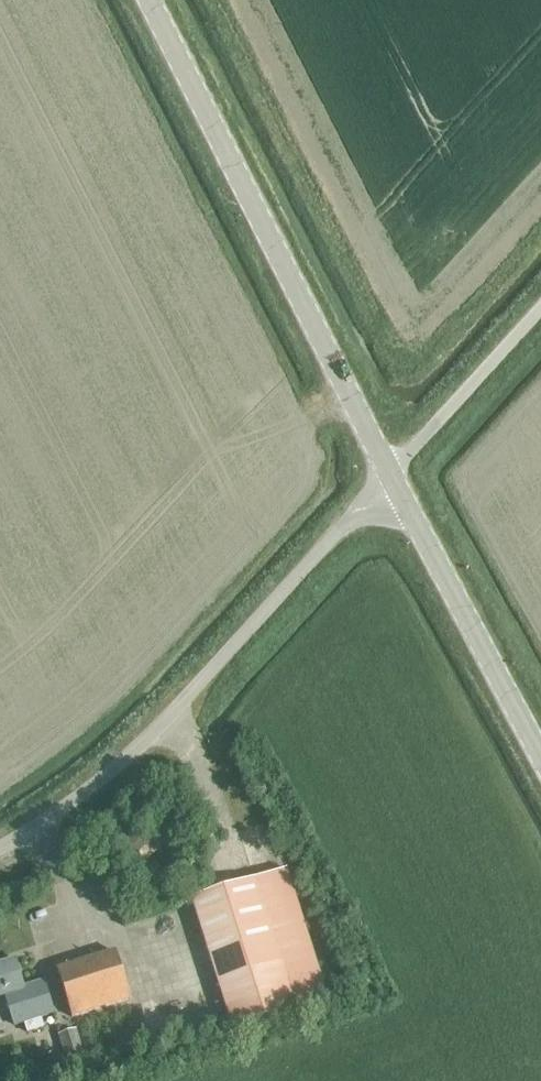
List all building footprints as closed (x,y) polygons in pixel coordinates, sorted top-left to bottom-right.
[(137,850),(170,821),(162,812),(129,840),(137,850)] [(326,997),(286,871),(191,901),(231,1027),(326,997)] [(56,971),(70,1019),(131,999),(116,952),(56,971)] [(0,964),(0,997),(5,996),(14,1026),(23,1023),(26,1034),(44,1028),(41,1018),(53,1014),(43,982),(23,988),(15,959),(0,964)]
